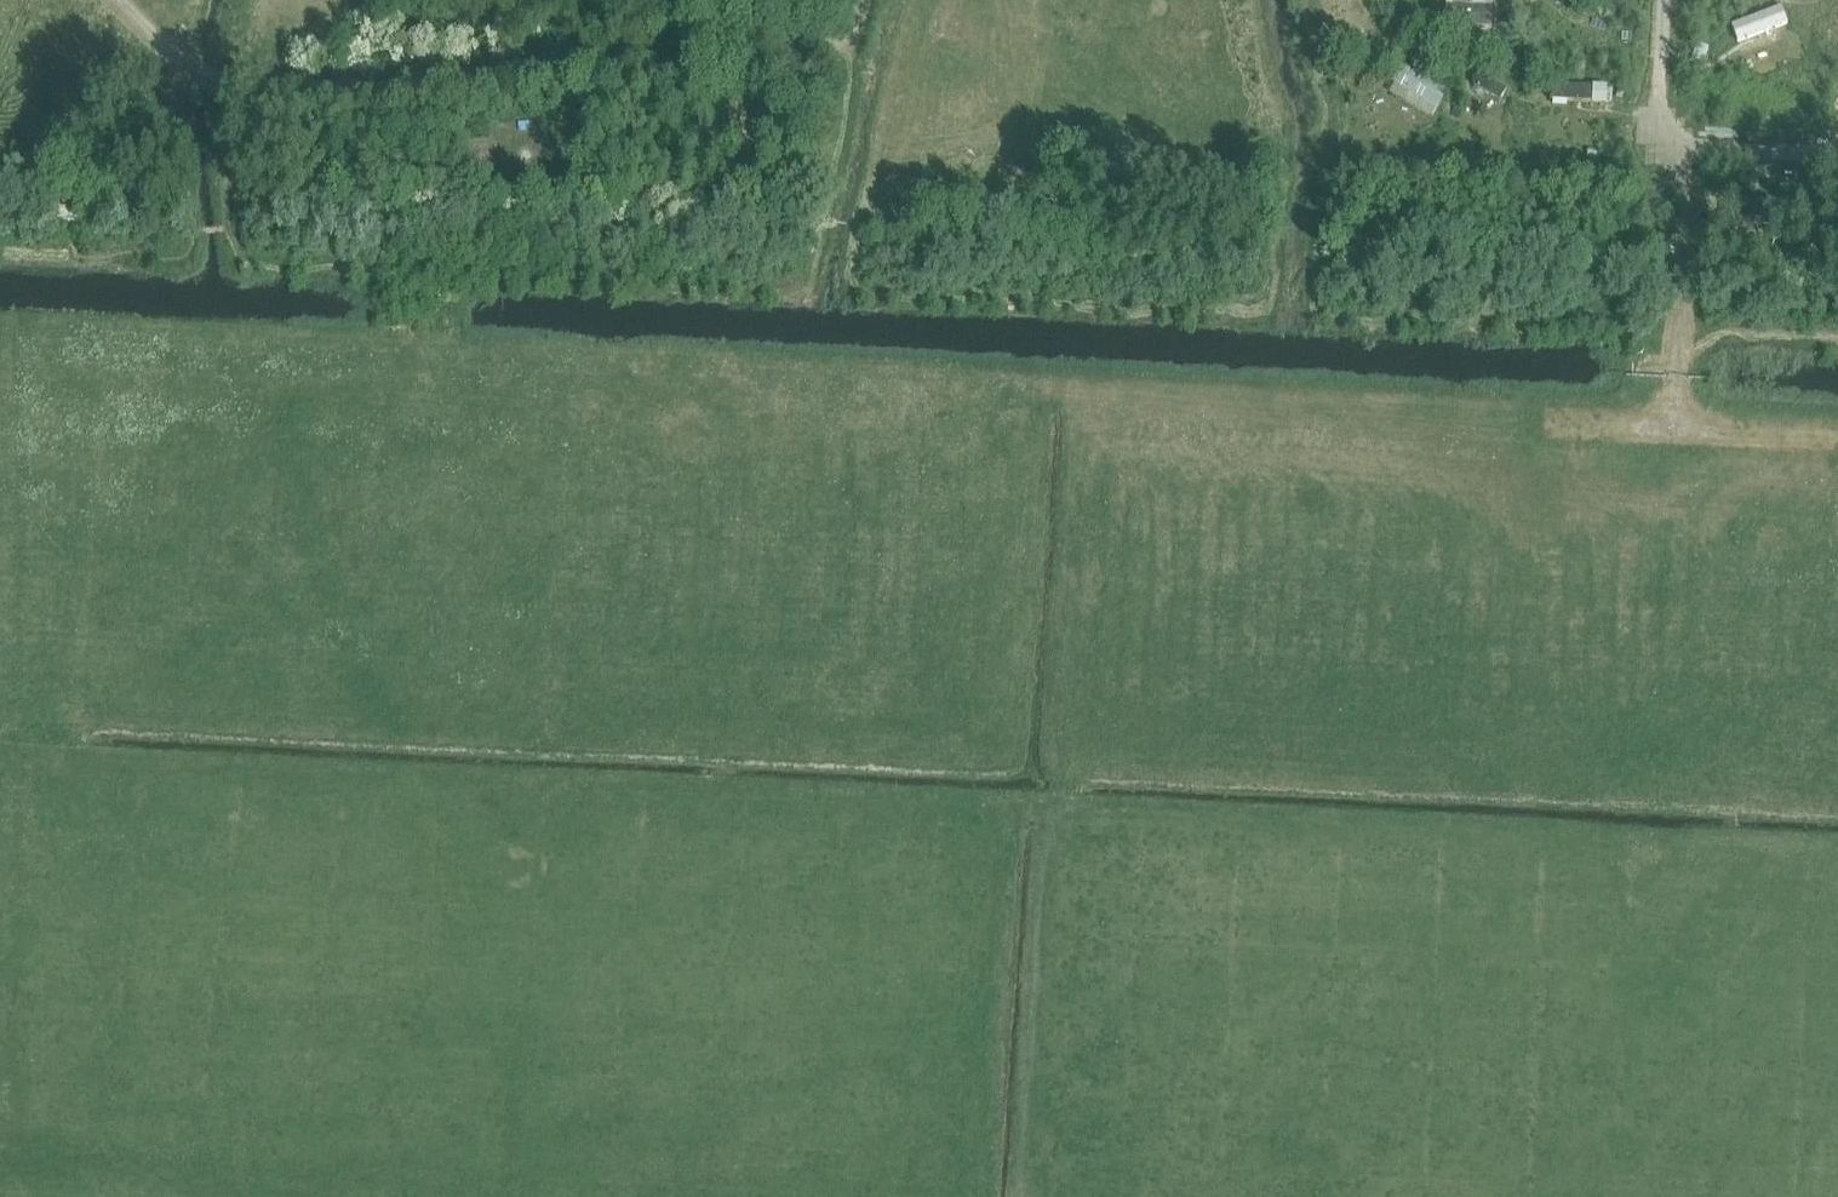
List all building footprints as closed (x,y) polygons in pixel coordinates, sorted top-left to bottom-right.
[(1492,6),(1452,4),(1446,4),(1445,32),(1490,35),(1492,6)] [(1447,92),(1400,66),(1391,83),(1394,85),(1388,94),(1433,118),(1447,92)] [(1471,86),(1499,103),(1506,92),(1478,75),(1471,86)] [(1551,87),(1550,102),(1591,103),(1591,106),(1607,106),(1607,103),(1611,103),(1612,88),(1607,88),(1607,86),(1592,86),(1592,88),(1551,87)]
